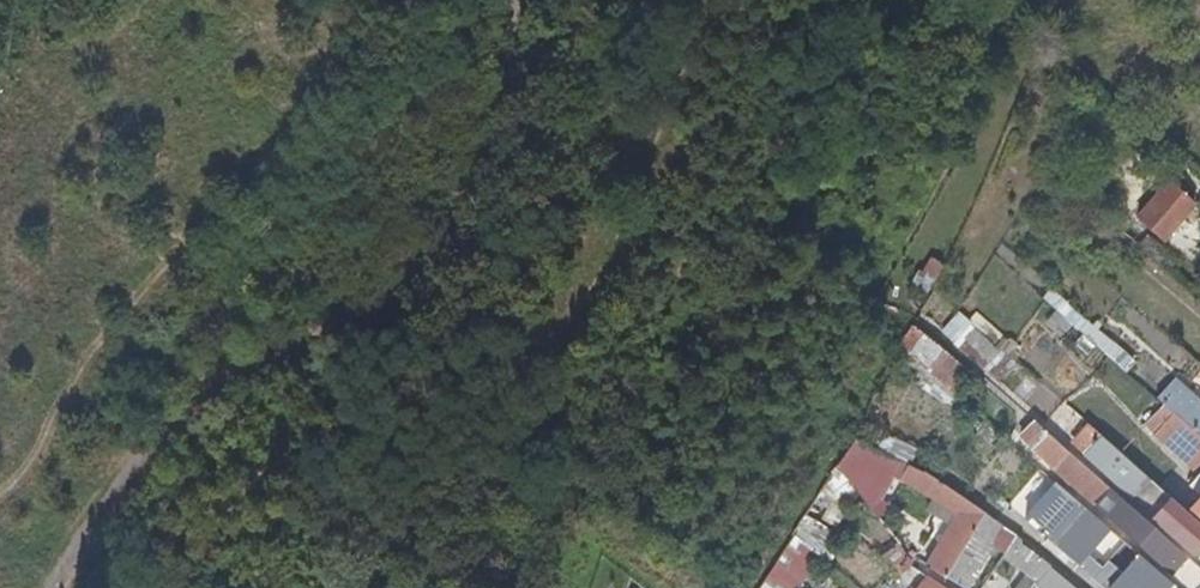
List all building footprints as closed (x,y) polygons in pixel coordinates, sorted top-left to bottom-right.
[(1197,199),(1171,177),(1139,215),(1165,237),(1197,199)] [(954,312),(937,334),(992,374),(1008,352),(954,312)] [(952,393),(970,367),(909,325),(891,351),(952,393)] [(1176,378),(1159,397),(1199,433),(1199,399),(1176,378)] [(1168,415),(1152,433),(1196,471),(1186,482),(1198,492),(1185,506),(1199,519),(1199,442),(1168,415)] [(1066,451),(1067,449),(1039,423),(1024,438),(1097,504),(1106,496),(1116,504),(1106,514),(1151,554),(1164,536),(1066,451)] [(1118,487),(1127,494),(1145,472),(1132,460),(1117,479),(1122,483),(1118,487)] [(904,475),(960,511),(926,565),(946,577),(948,574),(965,586),(1004,525),(967,500),(910,463),(904,475)] [(1199,541),(1199,520),(1185,506),(1145,472),(1127,494),(1191,550),(1199,541)] [(1105,568),(1128,543),(1053,477),(1023,511),(1098,577),(1105,568)] [(1039,575),(1051,559),(1017,534),(1006,552),(1039,575)] [(762,579),(774,587),(796,587),(821,556),(794,536),(762,579)] [(880,554),(897,574),(913,561),(896,541),(880,554)] [(1051,559),(1039,575),(1036,580),(1046,587),(1085,587),(1051,559)] [(1157,567),(1139,587),(1181,587),(1157,567)] [(1098,577),(1110,587),(1127,587),(1105,568),(1098,577)]
